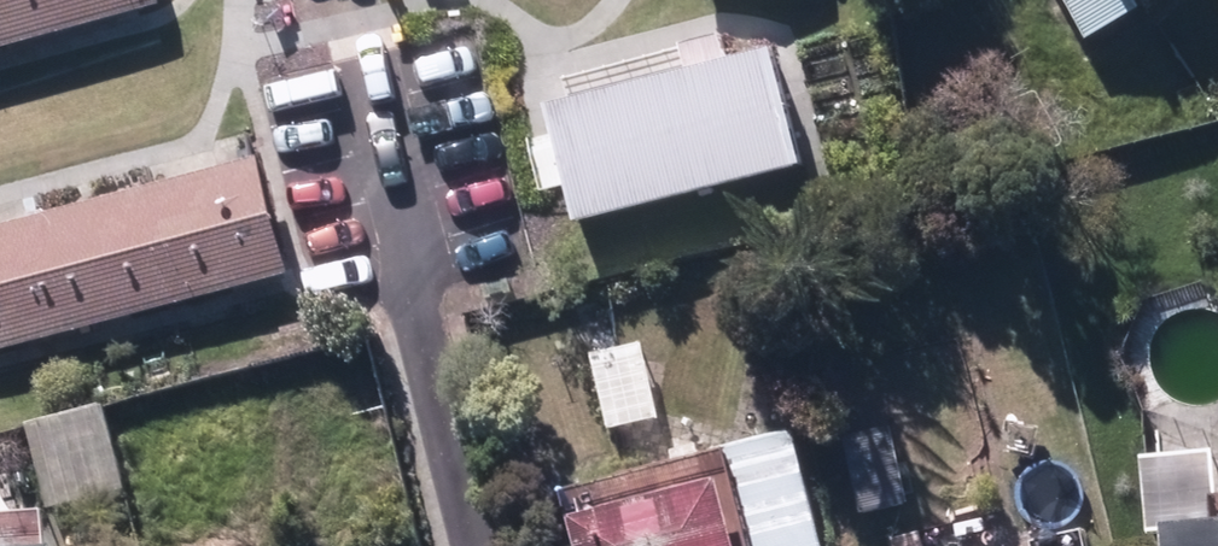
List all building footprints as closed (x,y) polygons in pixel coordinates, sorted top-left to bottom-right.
[(159,8),(157,0),(0,0),(0,51),(159,8)] [(1088,41),(1137,14),(1130,0),(1065,0),(1088,41)] [(546,111),(574,224),(799,168),(770,50),(723,62),(718,43),(681,52),(687,76),(546,111)] [(0,232),(0,351),(287,276),(257,165),(0,232)] [(572,309),(587,359),(616,351),(601,301),(572,309)] [(599,365),(612,426),(651,418),(639,357),(599,365)] [(25,428),(46,507),(117,489),(107,451),(113,450),(102,408),(25,428)] [(790,436),(722,453),(729,478),(697,486),(693,470),(579,500),(583,514),(566,520),(573,545),(818,545),(790,436)] [(1158,545),(1217,545),(1217,522),(1156,528),(1158,545)]
